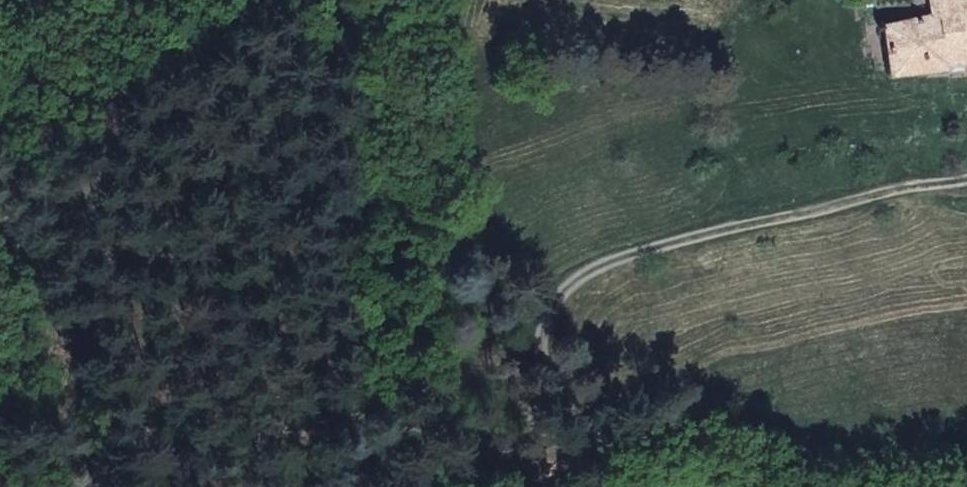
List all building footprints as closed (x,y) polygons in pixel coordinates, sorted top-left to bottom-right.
[(932,15),(885,27),(891,75),(946,68),(946,65),(951,65),(966,63),(966,0),(930,0),(932,15)]
